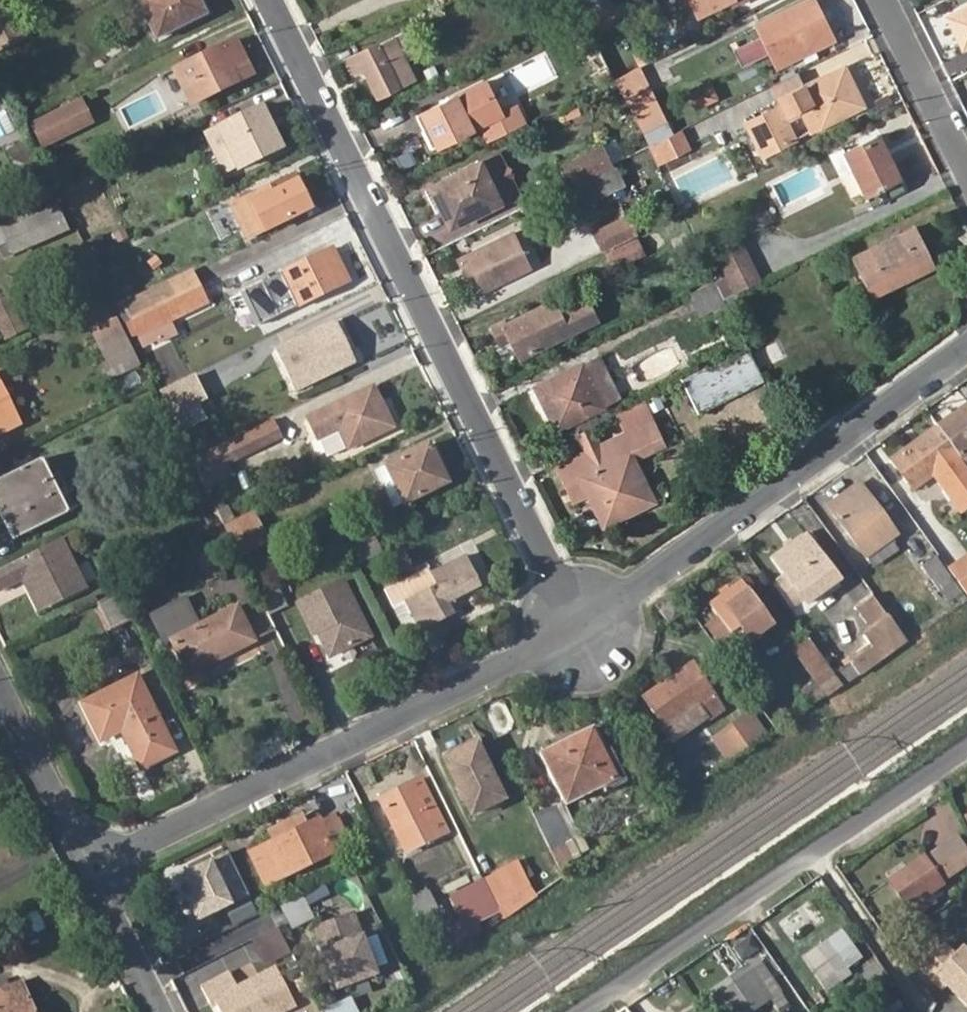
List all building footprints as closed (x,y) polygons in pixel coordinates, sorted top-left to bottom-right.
[(157,38),(204,16),(197,0),(145,0),(140,3),(157,38)] [(606,1),(605,0),(576,0),(583,13),(606,1)] [(779,17),(791,42),(778,49),(785,64),(832,40),(813,1),(779,17)] [(15,33),(0,3),(0,41),(15,33)] [(200,58),(216,92),(250,76),(234,41),(200,58)] [(359,54),(378,94),(400,84),(381,44),(359,54)] [(797,140),(788,121),(805,112),(814,131),(859,108),(848,86),(853,83),(845,67),(803,87),(780,99),(784,106),(749,124),(764,156),(797,140)] [(651,96),(639,69),(616,80),(629,107),(651,96)] [(797,74),(774,85),(780,99),(803,87),(797,74)] [(691,92),(698,107),(717,98),(710,83),(691,92)] [(864,106),(853,83),(848,86),(859,108),(864,106)] [(513,92),(524,118),(542,111),(531,85),(513,92)] [(416,115),(425,131),(430,128),(439,145),(471,129),(456,96),(416,115)] [(81,97),(28,121),(40,148),(94,124),(81,97)] [(262,128),(270,124),(261,108),(217,130),(223,140),(211,146),(224,173),(236,168),(238,169),(274,152),(262,128)] [(281,149),(270,124),(262,128),(274,152),(281,149)] [(430,128),(425,131),(433,148),(439,145),(430,128)] [(879,137),(846,153),(872,207),(906,190),(879,137)] [(38,172),(24,143),(5,153),(19,182),(38,172)] [(560,166),(570,185),(612,164),(603,146),(560,166)] [(499,153),(428,187),(448,227),(518,193),(499,153)] [(235,204),(244,223),(255,217),(262,232),(311,208),(295,175),(235,204)] [(68,230),(57,200),(0,220),(0,254),(68,230)] [(915,225),(854,255),(873,294),(933,264),(915,225)] [(459,259),(464,268),(472,264),(484,289),(529,267),(512,233),(459,259)] [(636,238),(609,251),(616,265),(643,251),(636,238)] [(742,244),(719,255),(724,266),(747,254),(742,244)] [(270,279),(280,297),(291,292),(298,306),(347,282),(330,249),(270,279)] [(759,279),(747,254),(724,266),(728,272),(736,291),(759,279)] [(166,303),(198,288),(190,272),(159,288),(166,303)] [(728,272),(714,279),(723,297),(736,291),(728,272)] [(205,303),(198,288),(166,303),(173,319),(205,303)] [(4,341),(31,327),(14,294),(0,302),(0,333),(4,341)] [(554,301),(507,324),(504,318),(492,324),(497,335),(507,330),(519,355),(597,319),(588,300),(560,312),(554,301)] [(115,315),(88,329),(112,378),(140,364),(115,315)] [(338,359),(349,354),(334,322),(279,349),(299,390),(343,368),(338,359)] [(784,358),(777,342),(751,354),(758,370),(784,358)] [(747,348),(714,365),(727,395),(744,387),(762,379),(747,348)] [(354,363),(349,354),(338,359),(343,368),(354,363)] [(556,427),(601,405),(582,365),(536,387),(556,427)] [(714,365),(686,378),(700,407),(727,395),(714,365)] [(165,392),(183,432),(196,425),(187,407),(204,399),(194,378),(165,392)] [(744,387),(754,406),(771,397),(762,379),(744,387)] [(19,423),(0,385),(0,432),(19,423)] [(309,417),(319,437),(339,427),(349,447),(393,426),(373,386),(309,417)] [(959,458),(966,451),(966,409),(966,407),(937,428),(958,456),(959,458)] [(584,447),(556,462),(573,498),(588,490),(604,523),(656,498),(636,455),(665,441),(652,415),(599,440),(584,447)] [(276,424),(231,445),(237,459),(282,437),(276,424)] [(591,424),(577,431),(584,447),(599,440),(591,424)] [(912,489),(958,456),(937,428),(891,461),(912,489)] [(322,463),(345,457),(339,435),(316,441),(322,463)] [(386,466),(404,501),(446,480),(429,445),(386,466)] [(0,478),(0,501),(18,536),(66,512),(40,459),(0,478)] [(828,506),(864,556),(895,534),(864,492),(852,500),(846,492),(828,506)] [(224,528),(229,538),(238,555),(267,541),(254,514),(224,528)] [(774,560),(808,605),(840,581),(807,535),(774,560)] [(0,567),(0,590),(23,579),(29,582),(32,589),(43,592),(49,605),(85,587),(61,537),(0,567)] [(481,584),(467,554),(432,570),(440,583),(406,600),(420,629),(455,613),(449,601),(481,584)] [(919,568),(945,602),(959,592),(934,557),(919,568)] [(954,574),(966,593),(966,566),(954,574)] [(29,582),(23,579),(38,611),(49,605),(43,592),(32,589),(29,582)] [(722,619),(732,634),(740,628),(743,632),(752,644),(777,627),(744,581),(711,605),(722,619)] [(328,657),(369,637),(341,582),(296,604),(311,635),(321,630),(323,636),(321,642),(328,657)] [(112,631),(131,622),(118,593),(98,603),(112,631)] [(857,607),(874,631),(888,621),(871,596),(857,607)] [(172,640),(188,673),(260,639),(253,624),(248,626),(238,606),(200,626),(185,598),(152,614),(166,643),(172,640)] [(732,634),(722,619),(714,625),(727,644),(743,632),(740,628),(732,634)] [(791,651),(812,680),(799,690),(811,707),(842,685),(809,639),(791,651)] [(694,663),(644,698),(666,729),(716,694),(694,663)] [(82,703),(100,740),(122,730),(140,768),(174,751),(138,676),(82,703)] [(728,764),(768,735),(749,709),(709,738),(728,764)] [(590,727),(558,743),(561,750),(593,734),(590,727)] [(561,750),(558,743),(539,753),(563,804),(615,779),(593,734),(561,750)] [(478,743),(466,749),(468,755),(481,749),(478,743)] [(468,755),(466,749),(445,759),(472,814),(505,797),(481,749),(468,755)] [(385,805),(408,851),(441,835),(415,783),(405,787),(408,793),(385,805)] [(283,834),(268,842),(284,875),(334,850),(332,845),(346,839),(335,816),(321,822),(319,818),(305,824),(301,816),(279,826),(283,834)] [(933,854),(948,878),(966,866),(966,850),(957,837),(933,854)] [(228,852),(184,873),(196,897),(187,901),(198,923),(251,898),(228,852)] [(942,882),(926,858),(922,853),(890,877),(914,915),(933,901),(927,892),(942,882)] [(933,854),(926,858),(942,882),(948,878),(933,854)] [(480,879),(494,909),(528,892),(514,862),(480,879)] [(465,923),(494,909),(480,879),(463,887),(464,890),(452,896),(465,923)] [(412,893),(427,922),(443,915),(428,886),(412,893)] [(278,902),(292,928),(315,915),(302,890),(278,902)] [(352,912),(313,926),(319,944),(324,945),(326,950),(323,954),(330,971),(326,972),(332,988),(375,972),(361,936),(352,912)] [(266,962),(289,949),(276,923),(252,937),(266,962)] [(812,953),(840,978),(864,953),(836,927),(812,953)] [(374,931),(361,936),(375,972),(388,968),(374,931)] [(943,942),(919,966),(931,977),(935,973),(946,984),(966,1005),(966,952),(961,945),(954,953),(943,942)] [(756,959),(746,966),(766,996),(776,988),(756,959)] [(219,1011),(275,1011),(293,1002),(274,966),(236,986),(228,972),(199,988),(207,1002),(212,999),(219,1011)] [(711,989),(727,1011),(742,1011),(766,996),(746,966),(711,989)] [(935,973),(931,977),(942,988),(946,984),(935,973)] [(21,980),(7,985),(0,988),(0,1011),(33,1011),(21,980)] [(905,1006),(885,980),(863,997),(875,1011),(897,1011),(905,1006)] [(353,998),(322,1008),(323,1011),(357,1011),(353,998)]
